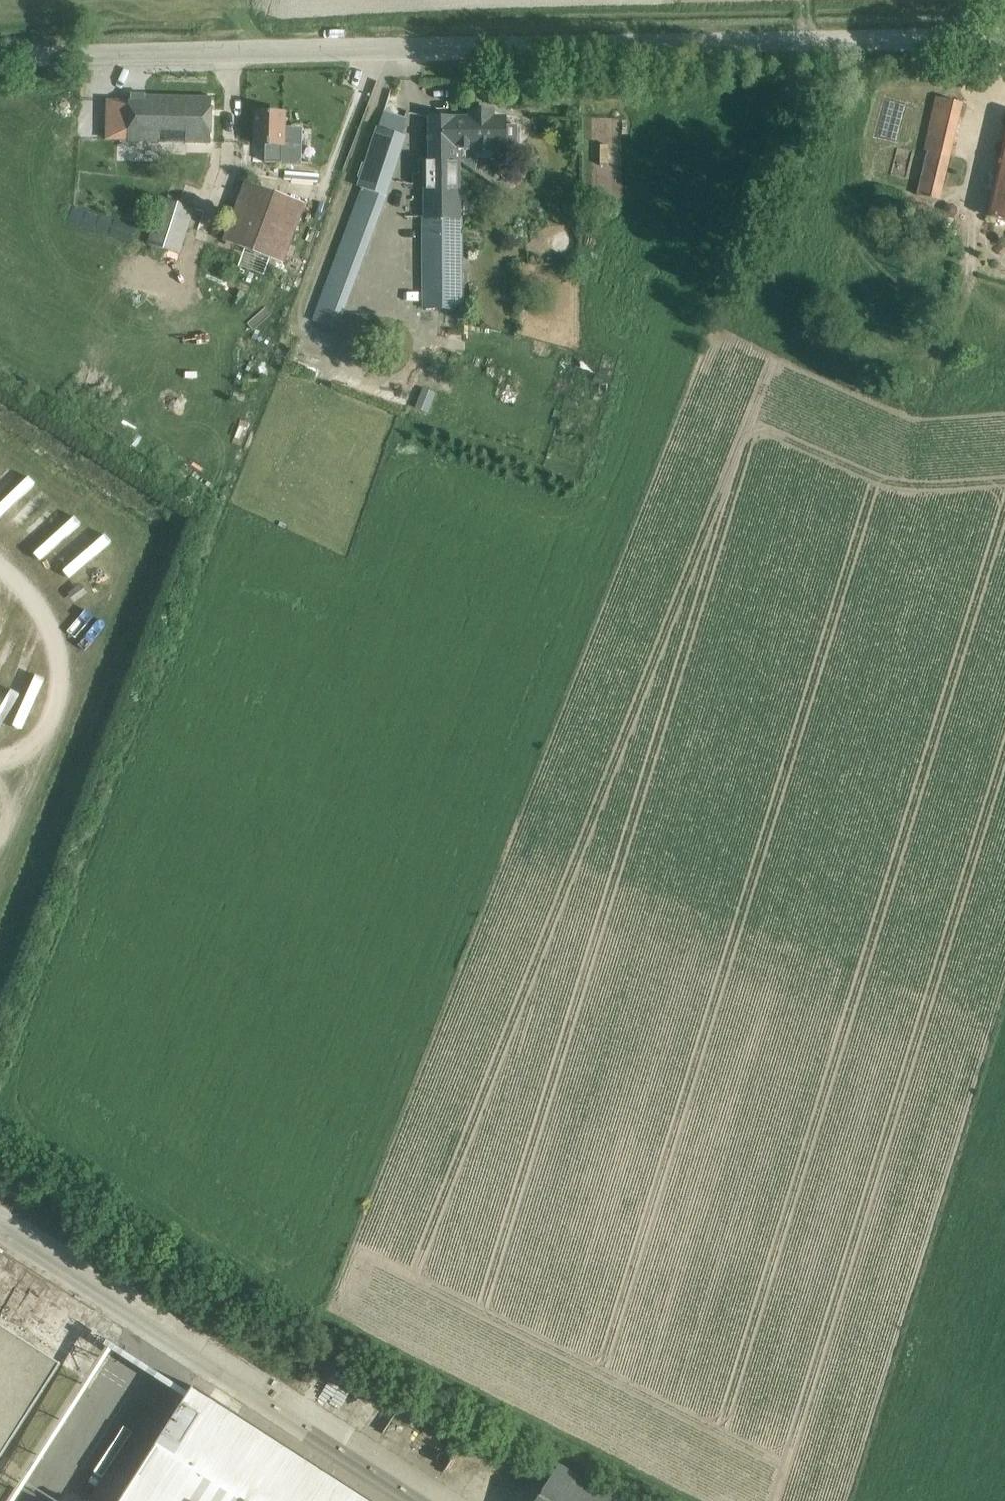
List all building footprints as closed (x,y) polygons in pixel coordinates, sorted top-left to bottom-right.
[(138,93),(115,93),(114,131),(114,134),(122,134),(161,135),(162,126),(194,127),(193,137),(219,138),(221,89),(155,89),(155,87),(139,87),(139,89),(138,89),(138,93)] [(963,103),(937,96),(924,148),(927,149),(916,194),(938,200),(963,103)] [(461,236),(460,157),(459,149),(471,149),(472,154),(477,158),(486,159),(491,159),(496,153),(496,149),(506,148),(506,118),(493,118),(493,110),(472,110),(472,118),(429,118),(430,157),(424,158),(424,217),(423,217),(423,237),(424,310),(463,309),(461,236)] [(408,135),(402,134),(407,119),(384,111),(378,130),(359,186),(361,187),(387,196),(408,135)] [(284,112),(257,112),(257,144),(254,144),(253,160),(282,161),(284,112)] [(986,216),(1004,221),(1004,139),(986,216)] [(271,259),(284,264),(308,202),(248,178),(225,240),(246,248),(239,268),(263,278),(271,259)] [(386,196),(361,187),(314,318),(341,329),(386,196)] [(148,244),(181,255),(196,207),(163,196),(148,244)] [(886,211),(875,203),(867,215),(878,223),(886,211)] [(428,412),(435,392),(421,388),(414,408),(428,412)] [(69,553),(76,563),(54,580),(60,588),(105,555),(91,537),(69,553)] [(61,1364),(0,1324),(0,1459),(61,1364)] [(193,1385),(119,1500),(374,1500),(193,1385)] [(560,1464),(536,1500),(617,1500),(560,1464)]
